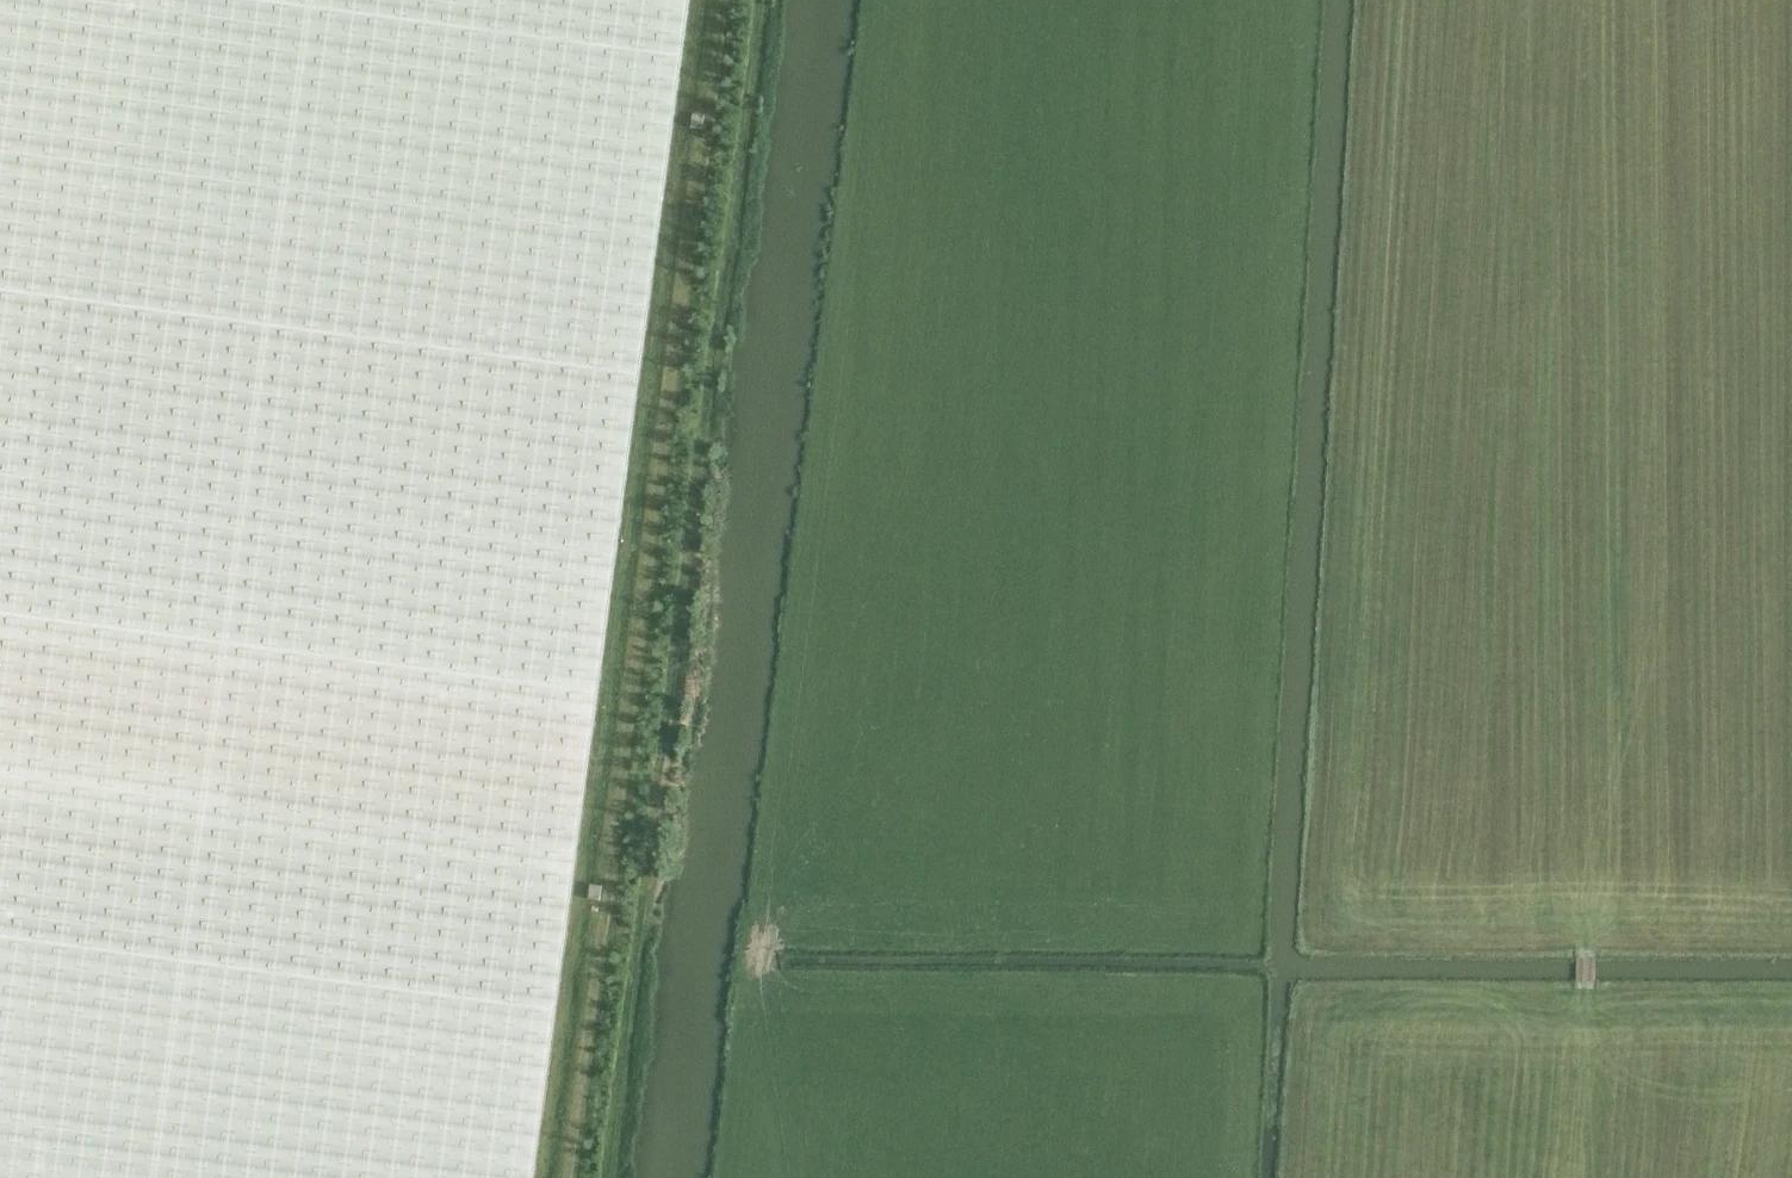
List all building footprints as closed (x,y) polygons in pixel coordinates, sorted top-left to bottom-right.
[(689,0),(0,0),(0,1177),(533,1177),(689,0)]
